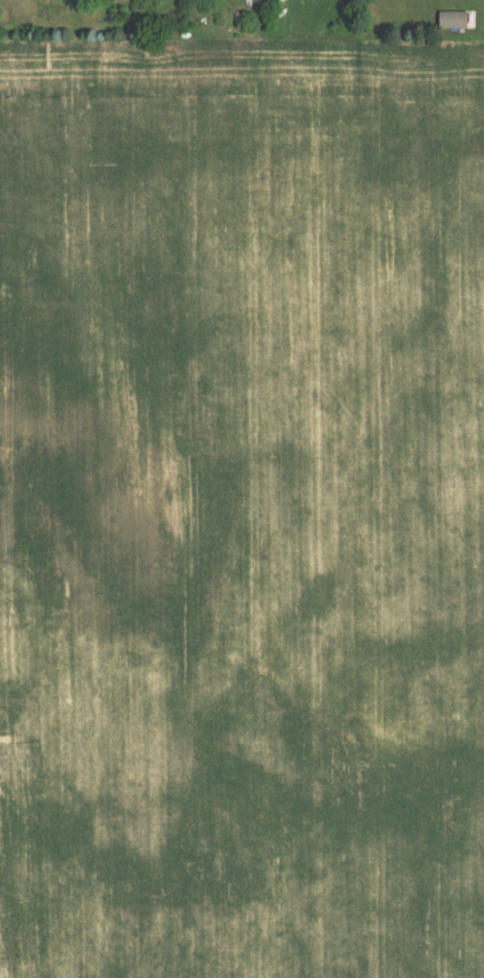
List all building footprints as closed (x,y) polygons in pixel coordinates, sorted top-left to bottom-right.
[(469,11),(439,11),(439,28),(469,28),(469,11)]
